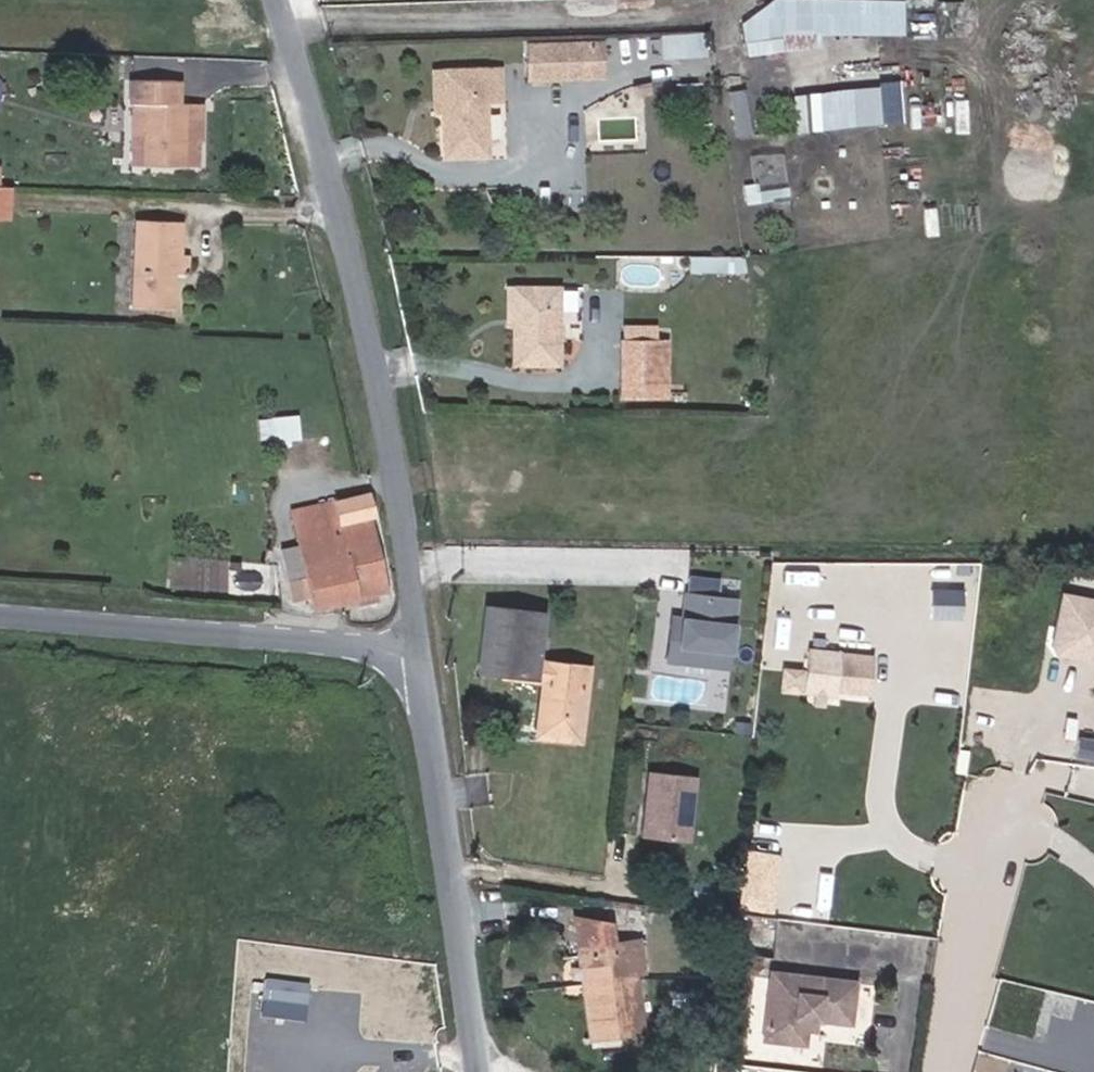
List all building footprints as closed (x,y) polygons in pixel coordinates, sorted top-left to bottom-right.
[(731,26),(760,22),(757,0),(729,0),(731,26)] [(696,37),(664,39),(665,56),(697,55),(696,37)] [(601,40),(527,41),(527,75),(601,74),(601,40)] [(485,156),(485,100),(500,100),(500,67),(439,68),(440,111),(441,156),(485,156)] [(440,111),(439,68),(431,68),(431,111),(440,111)] [(824,87),(826,125),(888,123),(886,84),(824,87)] [(177,89),(137,87),(134,173),(186,174),(186,149),(199,149),(200,111),(177,110),(177,89)] [(740,134),(756,131),(747,87),(730,90),(740,134)] [(198,175),(199,149),(186,149),(186,174),(198,175)] [(747,180),(751,201),(791,193),(784,152),(758,156),(762,178),(747,180)] [(13,226),(14,180),(3,179),(0,179),(0,226),(13,226)] [(178,229),(134,227),(130,312),(174,314),(176,270),(195,271),(196,253),(185,253),(177,252),(178,229)] [(185,253),(186,229),(178,229),(177,252),(185,253)] [(499,333),(509,333),(509,294),(500,293),(499,333)] [(509,294),(508,369),(562,369),(563,294),(509,294)] [(626,404),(660,404),(659,350),(626,351),(626,404)] [(659,350),(660,404),(670,404),(670,350),(659,350)] [(303,413),(261,415),(262,438),(304,436),(303,413)] [(290,518),(297,546),(310,599),(314,613),(389,593),(365,498),(290,518)] [(310,599),(297,546),(279,551),(292,604),(310,599)] [(724,660),(729,595),(712,594),(713,577),(682,576),(678,627),(667,626),(665,656),(724,660)] [(935,585),(933,614),(968,616),(970,586),(935,585)] [(783,586),(780,617),(811,620),(814,589),(783,586)] [(1057,655),(1093,658),(1093,594),(1062,591),(1057,655)] [(543,615),(485,608),(477,674),(541,680),(535,739),(579,743),(587,668),(550,664),(550,669),(537,667),(543,615)] [(678,627),(679,616),(668,616),(667,626),(678,627)] [(843,703),(847,647),(813,644),(811,667),(785,665),(783,691),(818,694),(818,701),(843,703)] [(690,836),(695,771),(648,767),(643,832),(690,836)] [(744,908),(780,911),(784,850),(748,848),(744,908)] [(712,891),(714,875),(699,873),(697,890),(712,891)] [(759,913),(732,911),(725,946),(756,949),(759,913)] [(629,961),(629,944),(602,947),(600,925),(571,919),(576,950),(586,949),(587,956),(577,957),(591,1042),(641,1035),(632,975),(644,973),(643,959),(629,961)] [(804,1021),(816,1022),(851,1026),(854,982),(767,973),(761,1043),(800,1047),(802,1034),(804,1021)] [(266,1013),(310,1017),(313,980),(269,977),(266,1013)] [(815,1035),(816,1022),(804,1021),(802,1034),(815,1035)] [(1058,1043),(1052,1069),(1063,1071),(1062,1071),(1088,1071),(1093,1051),(1058,1043)]
